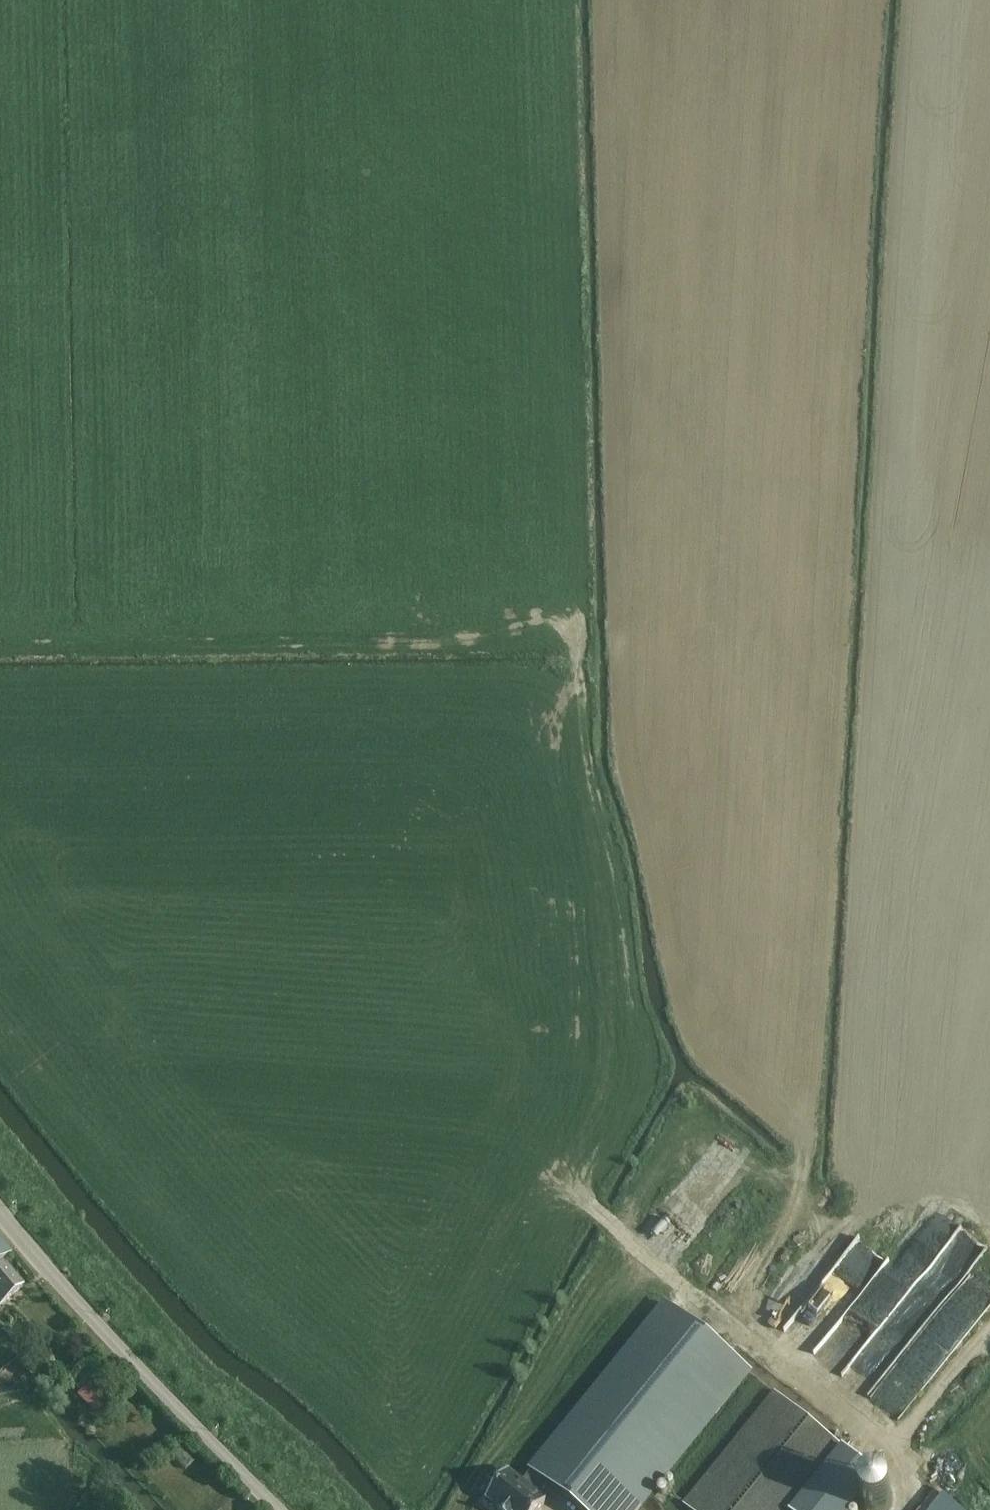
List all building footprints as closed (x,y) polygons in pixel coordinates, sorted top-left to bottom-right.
[(22,1284),(3,1260),(12,1253),(0,1238),(0,1305),(22,1284)] [(750,1372),(667,1304),(532,1470),(533,1470),(523,1483),(509,1471),(487,1498),(503,1509),(539,1509),(546,1501),(539,1496),(549,1483),(582,1509),(638,1509),(750,1372)] [(78,1396),(89,1408),(104,1394),(107,1391),(96,1379),(89,1386),(81,1393),(78,1396)] [(797,1505),(843,1448),(774,1392),(683,1505),(689,1509),(793,1509),(797,1505)]
